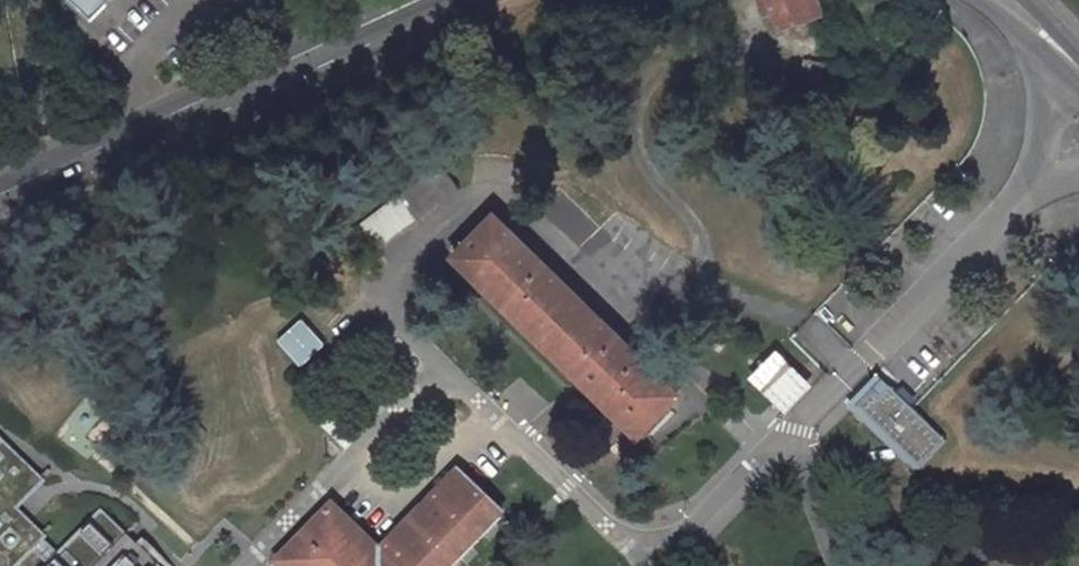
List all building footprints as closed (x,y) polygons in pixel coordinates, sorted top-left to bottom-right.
[(102,11),(113,0),(90,0),(102,11)] [(785,29),(827,14),(822,0),(774,0),(785,29)] [(621,249),(604,267),(640,301),(675,264),(641,231),(647,225),(635,214),(630,219),(594,185),(583,196),(572,185),(547,212),(592,255),(609,238),(621,249)] [(680,390),(500,214),(457,258),(638,433),(680,390)] [(327,345),(305,317),(279,342),(301,365),(327,345)] [(754,379),(787,413),(815,385),(781,352),(754,379)] [(848,404),(917,472),(947,442),(912,407),(878,374),(848,404)] [(146,541),(141,547),(105,512),(61,556),(46,542),(50,538),(20,509),(46,483),(0,438),(0,565),(23,565),(36,553),(49,565),(172,565),(146,541)] [(511,523),(463,477),(385,558),(334,510),(284,562),(289,565),(470,565),(511,523)]
